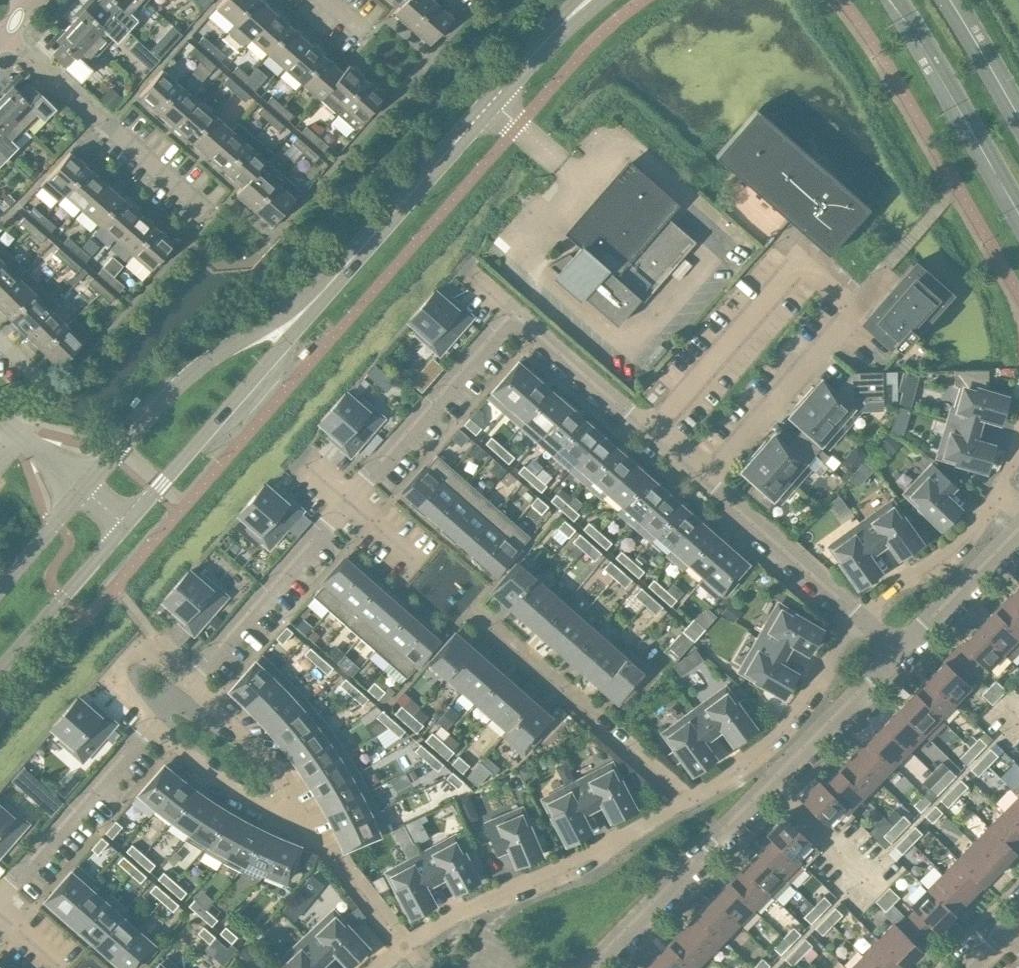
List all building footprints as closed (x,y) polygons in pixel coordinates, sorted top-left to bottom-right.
[(145,0),(108,0),(102,6),(127,29),(136,18),(133,15),(146,0),(145,0)] [(234,22),(254,0),(222,0),(216,7),(234,22)] [(262,0),(254,0),(234,22),(229,28),(230,34),(240,43),(247,43),(252,37),(251,37),(274,11),(262,0)] [(401,5),(401,4),(394,11),(412,27),(435,1),(436,0),(405,0),(401,5)] [(435,1),(412,27),(430,43),(453,16),(435,1)] [(71,23),(101,50),(114,36),(117,39),(127,29),(102,6),(94,16),(85,7),(71,23)] [(251,37),(252,37),(269,52),(291,26),(274,11),(251,37)] [(101,50),(71,23),(57,39),(65,47),(57,57),(81,79),(91,68),(87,64),(101,50)] [(269,52),(286,67),(309,41),(291,26),(269,52)] [(198,41),(209,51),(215,44),(204,35),(198,41)] [(326,56),(309,41),(286,67),(303,82),(326,56)] [(215,44),(209,51),(220,61),(226,54),(215,44)] [(200,61),(205,55),(194,46),(189,51),(200,61)] [(216,65),(205,55),(200,61),(211,71),(216,65)] [(343,71),(326,56),(303,82),(321,98),(327,90),(343,71)] [(321,98),(337,113),(367,79),(349,64),(343,71),(327,90),(321,98)] [(244,80),(249,75),(238,65),(233,71),(244,80)] [(157,110),(180,84),(162,68),(140,95),(157,110)] [(260,84),(249,75),(244,80),(254,90),(260,84)] [(234,91),(240,85),(229,76),(224,82),(234,91)] [(337,113),(338,113),(355,128),(385,95),(367,79),(337,113)] [(0,98),(0,101),(27,128),(40,114),(44,117),(54,107),(53,105),(58,99),(47,88),(41,94),(31,84),(22,93),(13,85),(0,98)] [(157,110),(174,125),(197,99),(180,84),(157,110)] [(250,95),(240,85),(234,91),(245,101),(250,95)] [(278,111),(283,105),(272,95),(267,101),(278,111)] [(215,114),(197,99),(174,125),(192,140),(215,114)] [(7,155),(17,145),(13,142),(27,128),(0,101),(0,149),(7,155)] [(269,121),(274,115),(263,105),(258,112),(269,121)] [(294,114),(283,105),(278,111),(289,120),(294,114)] [(715,155),(728,166),(828,254),(870,207),(756,108),(715,155)] [(232,129),(215,114),(192,140),(209,155),(232,129)] [(285,125),(274,115),(269,121),(280,131),(285,125)] [(209,155),(226,170),(255,136),(238,121),(232,129),(209,155)] [(312,141),(318,135),(307,125),(302,131),(312,141)] [(329,144),(318,135),(312,141),(324,151),(329,144)] [(226,170),(243,185),(260,166),(260,167),(267,159),(273,152),(255,136),(226,170)] [(292,142),(303,152),(308,146),(298,136),(292,142)] [(308,146),(303,152),(314,161),(319,155),(308,146)] [(64,192),(65,193),(88,167),(70,151),(41,185),(58,200),(64,192)] [(284,174),(267,159),(260,167),(260,166),(243,185),(236,192),(254,208),(284,174)] [(569,252),(548,264),(616,324),(639,297),(643,301),(695,240),(667,216),(679,203),(632,162),(568,235),(581,246),(573,255),(569,252)] [(65,193),(82,208),(105,182),(88,167),(65,193)] [(284,174),(254,208),(272,223),(302,189),(284,174)] [(82,208),(99,223),(122,197),(105,182),(82,208)] [(99,223),(116,238),(139,212),(122,197),(99,223)] [(29,212),(40,222),(45,215),(34,206),(29,212)] [(116,238),(134,253),(156,227),(139,212),(116,238)] [(45,215),(40,222),(51,231),(56,225),(45,215)] [(20,223),(31,232),(36,226),(25,217),(20,223)] [(36,226),(31,232),(41,242),(47,236),(36,226)] [(156,227),(134,253),(127,260),(145,276),(174,242),(156,227)] [(74,251),(79,246),(68,236),(63,242),(74,251)] [(9,253),(0,243),(0,262),(2,260),(9,253)] [(90,255),(79,246),(74,251),(85,261),(90,255)] [(65,262),(70,256),(59,247),(54,253),(65,262)] [(18,276),(25,269),(9,253),(2,260),(0,262),(0,294),(18,276)] [(81,266),(70,256),(65,262),(76,271),(81,266)] [(895,288),(875,312),(870,318),(891,336),(893,334),(896,337),(892,342),(901,349),(948,295),(912,264),(900,277),(905,282),(897,290),(895,288)] [(98,272),(109,281),(114,275),(103,266),(98,272)] [(25,269),(18,276),(0,294),(0,306),(10,316),(34,292),(42,285),(25,269)] [(114,275),(109,281),(120,291),(125,285),(114,275)] [(88,283),(99,292),(104,286),(94,277),(88,283)] [(10,316),(26,332),(51,308),(58,301),(42,285),(34,292),(10,316)] [(104,286),(99,292),(110,302),(116,296),(104,286)] [(434,291),(409,318),(425,332),(421,336),(439,351),(470,315),(458,305),(455,309),(434,291)] [(26,332),(42,348),(67,324),(51,308),(26,332)] [(74,316),(67,324),(42,348),(59,365),(91,333),(74,316)] [(488,396),(505,411),(535,376),(526,368),(524,369),(517,363),(488,396)] [(950,419),(977,427),(980,414),(1000,420),(1007,397),(989,392),(988,368),(954,369),(954,384),(960,384),(950,419)] [(807,399),(843,430),(858,412),(855,409),(863,399),(883,399),(883,371),(853,371),(835,392),(823,381),(807,399)] [(505,411),(521,425),(550,392),(543,386),(545,384),(535,376),(505,411)] [(902,390),(899,402),(911,406),(914,394),(902,390)] [(360,405),(345,392),(320,420),(341,438),(338,442),(350,453),(381,417),(364,401),(360,405)] [(550,392),(521,425),(537,439),(543,432),(544,432),(568,405),(558,396),(557,398),(550,392)] [(827,448),(843,430),(807,399),(791,416),(804,427),(795,437),(815,454),(823,444),(827,448)] [(537,439),(554,454),(583,421),(576,415),(577,413),(568,405),(544,432),(543,432),(537,439)] [(481,427),(469,417),(464,423),(475,434),(481,427)] [(977,427),(950,419),(940,455),(986,468),(993,445),(973,440),(977,427)] [(554,454),(570,468),(601,433),(591,424),(589,426),(583,421),(554,454)] [(460,429),(452,438),(461,446),(469,437),(463,432),(460,429)] [(888,431),(877,444),(890,455),(901,442),(888,431)] [(570,468),(587,482),(616,450),(608,443),(610,441),(601,433),(570,468)] [(766,441),(757,452),(795,484),(810,467),(819,475),(828,465),(815,454),(795,437),(787,446),(775,435),(768,443),(766,441)] [(497,453),(503,446),(492,436),(486,443),(497,453)] [(477,443),(469,451),(479,460),(487,452),(481,447),(477,443)] [(514,456),(503,446),(497,453),(509,463),(514,456)] [(604,497),(610,490),(609,490),(634,462),(623,453),(622,455),(616,450),(587,482),(604,497)] [(779,502),(795,484),(757,452),(748,462),(750,464),(743,471),(756,482),(747,491),(767,508),(775,499),(779,502)] [(417,509),(453,468),(437,454),(404,491),(413,499),(410,503),(417,509)] [(497,461),(490,469),(499,476),(506,468),(501,464),(497,461)] [(610,490),(626,504),(648,478),(641,472),(642,470),(634,462),(609,490),(610,490)] [(957,463),(955,470),(967,474),(969,466),(957,463)] [(530,481),(536,475),(524,464),(518,471),(530,481)] [(959,508),(944,494),(953,484),(933,465),(907,492),(942,526),(959,508)] [(427,511),(435,519),(468,481),(453,468),(417,509),(424,514),(427,511)] [(547,485),(536,475),(530,481),(541,491),(547,485)] [(626,504),(619,511),(635,525),(666,491),(665,490),(656,481),(654,483),(648,478),(638,490),(626,504)] [(441,530),(448,535),(483,495),(468,481),(435,519),(444,526),(441,530)] [(264,484),(239,512),(255,525),(251,529),(269,545),(300,509),(288,499),(285,503),(264,484)] [(635,525),(652,540),(681,507),(673,500),(675,498),(666,491),(635,525)] [(562,510),(568,504),(556,493),(550,500),(562,510)] [(499,508),(483,495),(448,535),(455,541),(458,538),(466,546),(499,508)] [(537,495),(530,504),(541,513),(548,505),(537,495)] [(861,524),(877,547),(888,539),(900,556),(919,542),(891,502),(861,524)] [(579,513),(568,504),(562,510),(573,520),(579,513)] [(681,507),(652,540),(668,554),(699,519),(688,510),(687,512),(681,507)] [(472,556),(479,562),(514,522),(499,508),(466,546),(475,553),(472,556)] [(565,519),(557,527),(568,537),(575,529),(565,519)] [(685,569),(691,562),(690,561),(713,535),(706,529),(707,527),(699,519),(668,554),(685,569)] [(601,532),(600,531),(589,521),(583,528),(595,539),(601,532)] [(514,522),(479,562),(485,568),(488,565),(497,573),(530,536),(514,522)] [(867,554),(877,547),(861,524),(831,546),(859,585),(878,571),(867,554)] [(604,527),(600,531),(601,532),(595,539),(606,548),(612,541),(607,538),(611,533),(604,527)] [(584,550),(590,543),(579,533),(573,540),(584,550)] [(690,561),(691,562),(706,575),(707,575),(731,548),(721,538),(719,540),(713,535),(690,561)] [(601,552),(590,543),(584,550),(595,560),(601,552)] [(740,555),(731,548),(707,575),(706,575),(700,582),(717,597),(724,590),(727,593),(738,581),(734,578),(746,564),(738,557),(740,555)] [(633,561),(633,560),(621,550),(615,557),(627,567),(633,561)] [(639,553),(633,560),(633,561),(639,566),(645,559),(639,553)] [(329,609),(365,569),(358,563),(355,566),(346,558),(313,595),(329,609)] [(614,577),(621,569),(611,560),(604,567),(614,577)] [(644,570),(639,566),(633,561),(627,567),(638,577),(644,570)] [(509,605),(533,576),(517,562),(493,591),(509,605)] [(329,609),(344,623),(377,585),(368,578),(371,575),(365,569),(329,609)] [(632,579),(621,569),(614,577),(625,587),(632,579)] [(204,584),(188,570),(164,598),(185,617),(181,621),(193,631),(225,595),(207,580),(204,584)] [(509,605),(524,618),(549,590),(533,576),(509,605)] [(660,596),(666,589),(654,578),(648,585),(660,596)] [(1008,596),(1018,606),(1018,584),(1008,596)] [(344,623),(360,636),(395,596),(388,590),(386,593),(377,585),(344,623)] [(645,604),(652,596),(641,587),(634,594),(645,604)] [(677,599),(666,589),(660,596),(671,605),(677,599)] [(524,618),(539,632),(564,603),(549,590),(524,618)] [(360,636),(375,650),(408,612),(399,605),(402,601),(395,596),(360,636)] [(662,606),(652,596),(645,604),(656,613),(662,606)] [(993,611),(1018,636),(1018,635),(1018,606),(1008,596),(993,611)] [(539,632),(555,645),(579,617),(564,603),(539,632)] [(730,603),(723,613),(732,620),(740,611),(730,603)] [(760,637),(784,651),(791,640),(809,650),(821,629),(779,605),(760,637)] [(978,627),(1003,651),(1011,659),(1018,652),(1018,637),(1018,636),(993,611),(978,627)] [(375,650),(390,663),(426,622),(419,617),(416,620),(408,612),(375,650)] [(555,645),(570,658),(595,630),(579,617),(555,645)] [(694,618),(688,624),(700,634),(705,628),(694,618)] [(301,620),(296,626),(306,634),(311,627),(301,620)] [(426,622),(390,663),(406,677),(439,640),(430,632),(433,628),(426,622)] [(700,634),(688,624),(682,631),(694,641),(700,634)] [(286,626),(276,637),(282,643),(293,631),(286,626)] [(978,627),(953,652),(974,672),(982,663),(987,668),(1003,651),(978,627)] [(307,635),(315,641),(320,635),(313,628),(307,635)] [(570,658),(585,672),(610,644),(595,630),(570,658)] [(447,675),(472,647),(456,633),(431,661),(447,675)] [(778,663),(784,651),(760,637),(741,670),(783,694),(795,673),(778,663)] [(327,653),(337,661),(345,653),(335,644),(327,653)] [(585,672),(601,685),(625,657),(610,644),(585,672)] [(316,664),(322,657),(310,647),(304,654),(316,664)] [(447,675),(462,688),(487,660),(472,647),(447,675)] [(625,657),(601,685),(616,699),(631,683),(637,688),(652,670),(630,651),(625,657)] [(953,652),(928,677),(954,701),(970,685),(965,681),(974,672),(953,652)] [(345,654),(337,662),(345,669),(352,661),(345,654)] [(333,667),(322,657),(316,664),(327,673),(333,667)] [(462,688),(477,702),(502,674),(487,660),(462,688)] [(254,663),(231,688),(236,693),(246,702),(270,678),(265,672),(254,663)] [(477,702),(493,715),(518,687),(502,674),(477,702)] [(351,694),(357,688),(346,677),(340,684),(351,694)] [(928,677),(913,692),(944,723),(945,722),(939,716),(954,701),(928,677)] [(255,711),(260,716),(285,692),(275,682),(270,678),(246,702),(255,711)] [(989,686),(999,696),(1006,689),(996,679),(989,686)] [(374,681),(367,688),(378,698),(385,691),(374,681)] [(999,696),(989,686),(982,693),(992,703),(999,696)] [(533,701),(518,687),(493,715),(507,727),(501,733),(503,735),(533,701)] [(369,698),(357,688),(351,694),(363,704),(369,698)] [(725,688),(695,710),(711,733),(722,725),(734,742),(753,727),(725,688)] [(264,721),(273,731),(299,708),(290,698),(285,692),(260,716),(264,721)] [(913,692),(898,708),(929,738),(944,723),(913,692)] [(77,697),(53,725),(68,739),(64,743),(82,758),(113,722),(101,712),(98,716),(77,697)] [(533,701),(503,735),(525,754),(540,736),(534,731),(549,714),(533,701)] [(405,722),(412,714),(401,705),(394,713),(405,722)] [(450,705),(436,721),(446,729),(460,713),(450,705)] [(419,707),(412,714),(422,722),(428,715),(419,707)] [(281,741),(286,746),(312,725),(303,714),(299,708),(273,731),(281,741)] [(898,708),(883,723),(908,748),(923,733),(929,738),(898,708)] [(388,727),(394,720),(382,710),(376,716),(388,727)] [(711,733),(695,710),(665,733),(694,771),(713,757),(701,741),(711,733)] [(422,722),(412,714),(405,722),(416,732),(423,724),(422,722)] [(405,729),(394,720),(388,727),(399,736),(405,729)] [(883,723),(867,739),(893,764),(908,748),(883,723)] [(290,751),(297,761),(325,741),(317,730),(312,725),(286,746),(290,751)] [(436,749),(443,741),(442,741),(449,734),(440,726),(434,734),(432,732),(425,739),(436,749)] [(969,747),(976,754),(986,743),(979,736),(969,747)] [(867,739),(852,754),(878,779),(893,764),(867,739)] [(301,767),(308,778),(337,759),(333,753),(325,741),(297,761),(301,767)] [(453,751),(443,741),(436,749),(447,758),(453,751)] [(427,760),(432,754),(421,744),(415,750),(427,760)] [(976,754),(969,747),(959,757),(966,764),(976,754)] [(981,758),(988,765),(998,755),(991,748),(981,758)] [(673,749),(666,754),(673,765),(681,759),(673,749)] [(348,752),(308,778),(319,794),(359,770),(348,752)] [(443,764),(432,754),(427,760),(438,770),(443,764)] [(852,754),(837,770),(863,794),(878,779),(852,754)] [(458,755),(452,763),(462,772),(469,764),(458,755)] [(988,765),(981,758),(971,768),(978,775),(988,765)] [(941,761),(932,771),(946,785),(956,775),(941,761)] [(611,764),(578,782),(591,806),(602,800),(612,818),(633,807),(625,792),(647,780),(633,769),(617,777),(611,764)] [(163,766),(140,792),(151,801),(157,806),(179,779),(173,775),(163,766)] [(476,766),(467,776),(475,783),(484,772),(476,766)] [(359,770),(319,794),(328,811),(358,795),(369,790),(359,770)] [(863,794),(837,770),(823,784),(817,779),(800,796),(837,832),(854,814),(848,809),(863,794)] [(452,771),(447,778),(458,788),(464,781),(452,771)] [(932,771),(923,781),(937,794),(946,785),(932,771)] [(168,814),(174,819),(194,791),(184,783),(179,779),(157,806),(168,814)] [(950,789),(957,796),(967,786),(960,779),(950,789)] [(579,813),(591,806),(578,782),(545,799),(567,842),(588,831),(579,813)] [(948,806),(957,796),(950,789),(941,799),(948,806)] [(180,823),(191,831),(210,802),(205,798),(194,791),(174,819),(180,823)] [(468,794),(455,799),(460,811),(472,806),(468,794)] [(913,804),(920,811),(930,801),(923,794),(913,804)] [(331,817),(337,829),(368,814),(365,808),(358,795),(328,811),(331,817)] [(1003,810),(1018,826),(1018,796),(1018,795),(1003,810)] [(186,839),(203,849),(209,842),(227,812),(219,807),(210,802),(191,831),(186,839)] [(935,804),(925,815),(933,822),(943,811),(935,804)] [(0,807),(0,851),(25,822),(8,807),(4,811),(0,807)] [(893,824),(900,831),(910,821),(903,814),(901,816),(894,809),(886,817),(893,824)] [(520,810),(485,824),(496,850),(509,845),(517,863),(539,854),(520,810)] [(988,826),(1013,850),(1018,844),(1018,826),(1003,810),(988,826)] [(238,819),(227,812),(209,842),(203,849),(221,860),(228,852),(244,822),(238,819)] [(804,868),(803,867),(820,849),(783,813),(766,831),(772,836),(758,851),(790,882),(804,868)] [(340,835),(345,848),(377,834),(374,828),(368,814),(337,829),(340,835)] [(116,820),(106,832),(112,838),(122,826),(116,820)] [(261,831),(244,822),(228,852),(221,860),(240,869),(247,862),(261,831)] [(900,831),(893,824),(883,834),(890,841),(900,831)] [(905,835),(912,843),(922,832),(915,825),(905,835)] [(972,841),(998,866),(1013,850),(988,826),(972,841)] [(264,870),(266,871),(279,839),(273,837),(261,831),(247,862),(240,869),(259,879),(264,870)] [(912,843),(905,835),(895,846),(902,853),(912,843)] [(102,836),(91,848),(98,854),(108,842),(102,836)] [(421,854),(435,879),(446,873),(456,891),(477,879),(454,837),(421,854)] [(286,879),(298,847),(286,842),(279,839),(266,871),(273,874),(286,879)] [(972,841),(957,857),(982,882),(998,866),(972,841)] [(138,859),(143,853),(132,843),(127,849),(138,859)] [(305,849),(301,861),(313,866),(317,854),(305,849)] [(758,851),(743,866),(768,891),(775,898),(790,882),(758,851)] [(155,864),(143,853),(138,859),(149,870),(155,864)] [(423,885),(435,879),(421,854),(388,872),(412,915),(433,903),(423,885)] [(129,872),(135,865),(123,855),(118,862),(129,872)] [(942,872),(967,897),(982,882),(957,857),(942,872)] [(168,858),(154,874),(158,878),(163,871),(175,881),(183,872),(168,858)] [(53,907),(62,915),(89,885),(90,887),(94,881),(76,865),(47,898),(54,905),(53,907)] [(146,875),(135,865),(129,872),(140,882),(146,875)] [(743,866),(728,882),(753,906),(768,891),(743,866)] [(169,888),(175,881),(163,871),(158,878),(169,888)] [(942,872),(927,888),(952,912),(967,897),(942,872)] [(383,874),(372,880),(379,892),(389,887),(383,874)] [(186,891),(175,881),(169,888),(181,898),(186,891)] [(728,882),(712,897),(738,922),(753,906),(728,882)] [(161,900),(167,894),(156,884),(150,890),(161,900)] [(69,921),(78,929),(104,900),(103,899),(90,887),(89,885),(62,915),(63,916),(64,914),(70,919),(69,921)] [(882,893),(892,903),(899,896),(889,886),(882,893)] [(927,938),(952,913),(927,888),(911,904),(915,908),(907,917),(927,938)] [(85,935),(95,944),(119,916),(120,916),(126,909),(108,893),(103,899),(104,900),(78,929),(79,930),(81,928),(87,933),(85,935)] [(892,903),(882,893),(875,900),(885,910),(892,903)] [(178,904),(167,894),(161,900),(173,910),(178,904)] [(823,895),(813,905),(821,912),(831,902),(823,895)] [(712,897),(697,913),(722,938),(738,922),(712,897)] [(200,915),(206,908),(195,898),(189,905),(200,915)] [(907,917),(906,918),(892,904),(885,912),(899,925),(898,926),(894,922),(878,938),(903,963),(927,938),(907,917)] [(821,912),(813,905),(803,915),(811,922),(821,912)] [(825,916),(832,924),(842,913),(835,906),(825,916)] [(217,919),(206,908),(200,915),(212,925),(217,919)] [(306,938),(325,958),(335,949),(349,964),(366,947),(333,912),(306,938)] [(667,944),(692,967),(722,938),(697,913),(667,944)] [(135,930),(120,916),(119,916),(95,944),(97,942),(103,947),(101,949),(111,958),(135,930)] [(832,924),(825,916),(815,927),(822,934),(832,924)] [(209,942),(215,936),(204,926),(198,932),(209,942)] [(226,926),(220,932),(232,942),(237,936),(226,926)] [(793,926),(783,936),(791,943),(801,933),(793,926)] [(135,930),(111,958),(113,956),(126,967),(132,967),(142,957),(145,960),(156,948),(135,930)] [(791,943),(783,936),(773,947),(781,953),(791,943)] [(325,958),(306,938),(279,963),(283,967),(317,967),(316,967),(325,958)] [(795,947),(802,954),(812,945),(805,938),(795,947)] [(853,963),(859,967),(898,967),(903,963),(878,938),(853,963)] [(643,967),(692,967),(667,944),(643,967)] [(802,954),(795,947),(785,957),(792,964),(802,954)] [(165,957),(155,967),(177,967),(165,957)] [(753,967),(754,967),(766,967),(770,964),(762,957),(753,967)]
